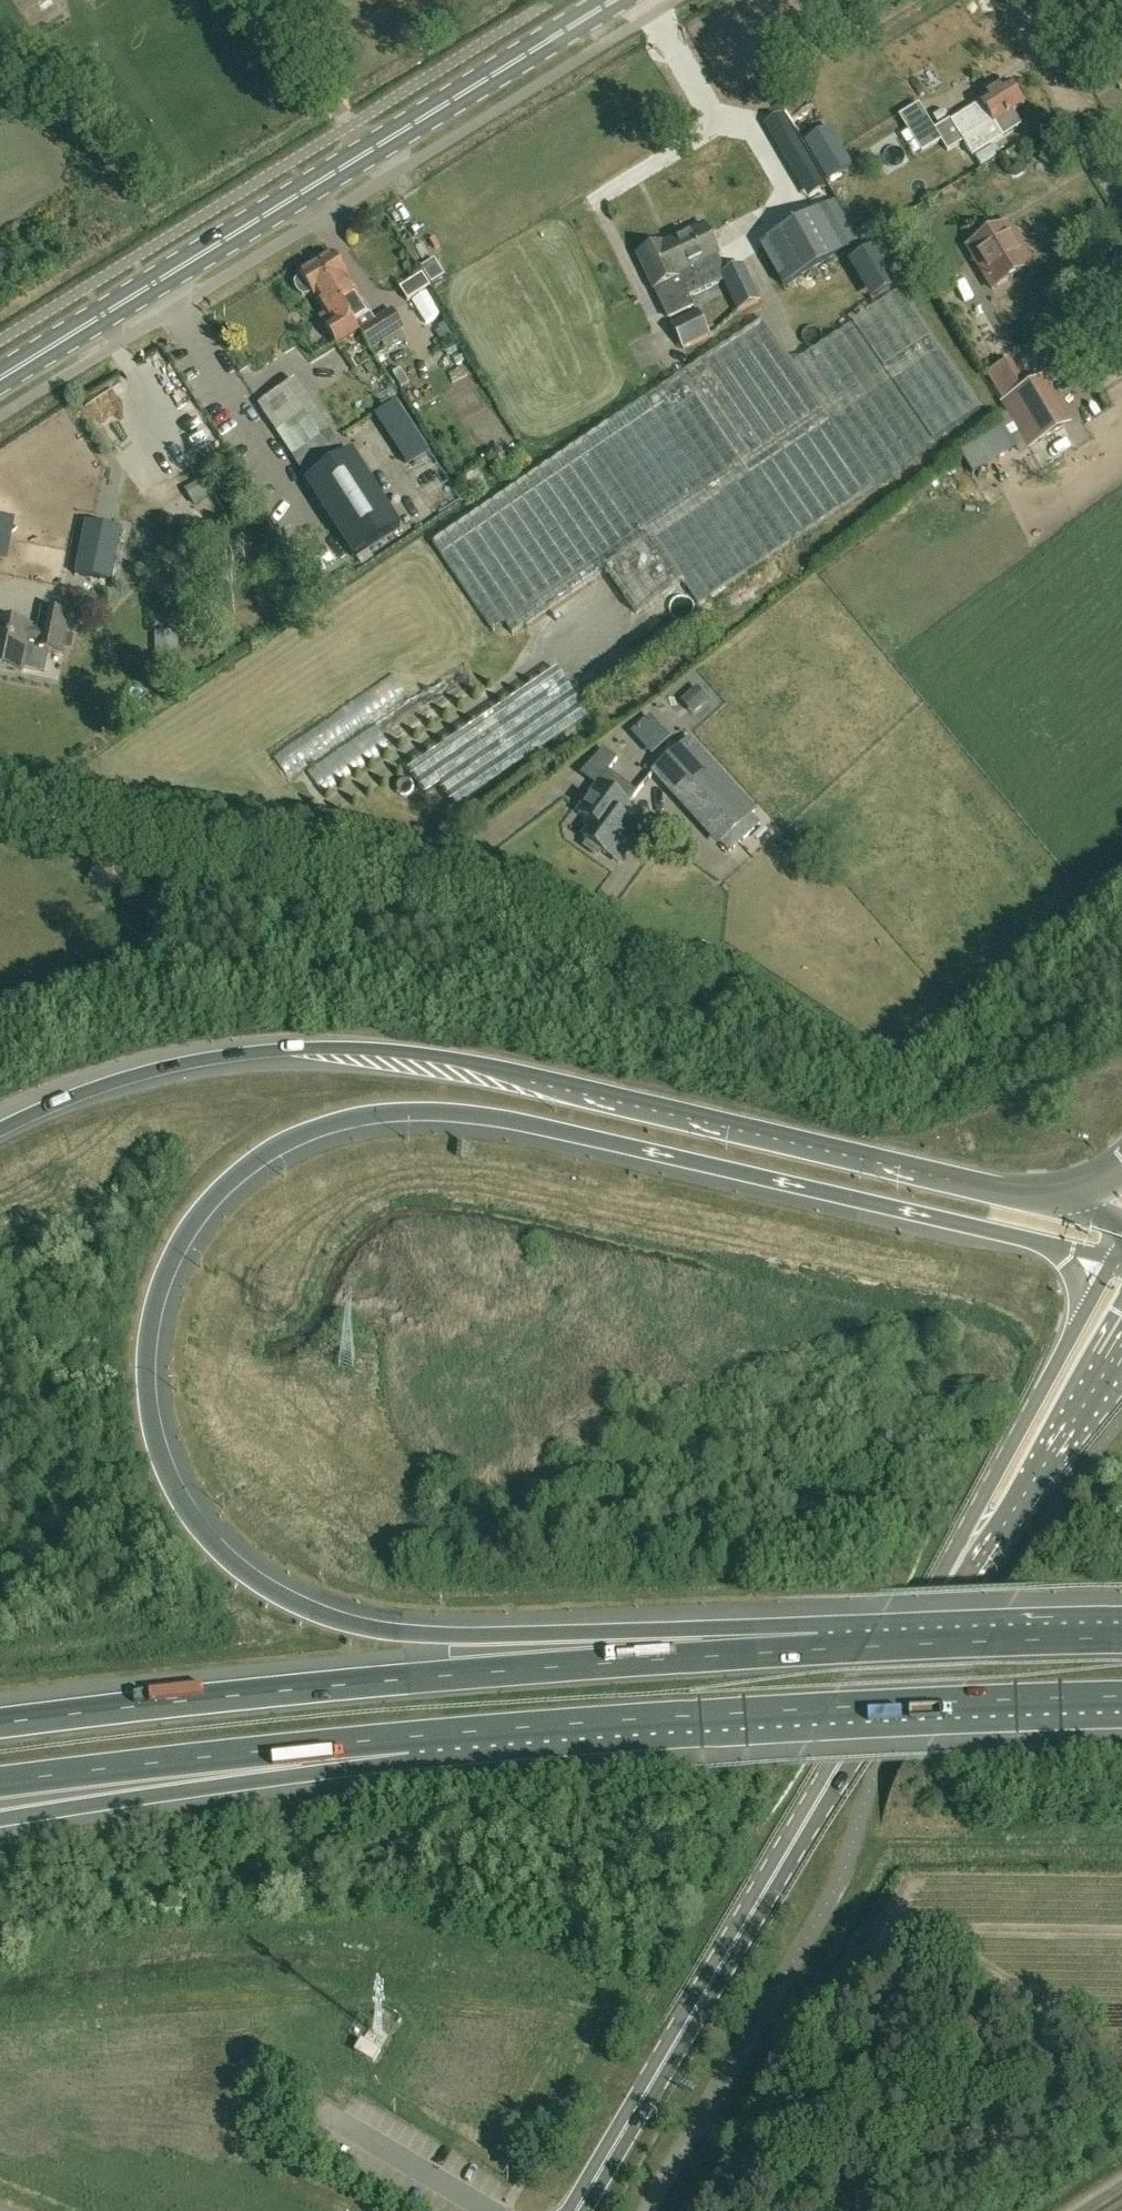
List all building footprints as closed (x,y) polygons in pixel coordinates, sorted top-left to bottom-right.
[(972,111),(952,123),(972,156),(1018,128),(1022,126),(1019,122),(1013,112),(1023,106),(1009,83),(980,101),(983,105),(972,111)] [(804,152),(782,114),(765,124),(787,161),(804,152)] [(926,118),(906,131),(921,154),(941,141),(926,118)] [(819,134),(806,142),(829,180),(851,166),(842,151),(833,157),(819,134)] [(1026,171),(1026,167),(1024,163),(1007,172),(1009,177),(1013,178),(1017,178),(1024,174),(1026,171)] [(832,241),(841,236),(826,210),(764,245),(785,281),(838,252),(832,241)] [(704,224),(638,255),(654,289),(656,288),(670,319),(694,308),(684,286),(697,281),(691,269),(719,256),(704,224)] [(995,290),(1034,267),(1008,225),(969,248),(995,290)] [(371,314),(333,254),(316,264),(360,333),(371,350),(404,329),(392,310),(360,331),(356,324),(371,314)] [(443,275),(433,260),(421,267),(431,283),(443,275)] [(360,333),(316,264),(300,275),(326,315),(325,316),(330,323),(325,326),(338,347),(360,333)] [(761,300),(745,266),(722,277),(739,311),(761,300)] [(430,286),(422,274),(401,288),(408,300),(430,286)] [(764,317),(433,539),(494,634),(506,626),(513,637),(608,573),(639,617),(686,586),(702,609),(940,451),(932,440),(981,408),(902,289),(794,361),(764,317)] [(697,311),(672,325),(684,350),(711,337),(697,311)] [(1012,361),(989,375),(1003,400),(1026,386),(1012,361)] [(475,413),(459,414),(456,375),(430,377),(434,453),(478,451),(475,413)] [(343,453),(295,381),(259,404),(306,476),(343,453)] [(1039,381),(1005,402),(1031,447),(1066,427),(1039,381)] [(394,447),(413,441),(407,424),(388,430),(394,447)] [(351,450),(304,480),(354,558),(401,528),(351,450)] [(978,464),(991,495),(1006,489),(993,458),(978,464)] [(196,508),(212,501),(206,490),(191,498),(196,508)] [(121,529),(86,522),(75,575),(110,582),(121,529)] [(69,614),(44,610),(39,633),(31,631),(32,626),(0,620),(0,668),(22,672),(28,641),(38,643),(37,648),(61,653),(69,614)] [(179,657),(179,632),(156,632),(157,658),(179,657)] [(704,691),(684,704),(697,722),(716,709),(704,691)] [(670,741),(651,719),(633,735),(653,757),(670,741)] [(758,811),(691,738),(652,774),(719,847),(722,844),(731,853),(762,825),(754,815),(758,811)] [(621,816),(639,793),(609,772),(618,760),(604,749),(597,757),(612,768),(579,813),(589,820),(587,824),(592,828),(584,838),(589,841),(587,844),(588,848),(597,855),(601,854),(603,852),(607,855),(630,823),(621,816)] [(703,963),(712,949),(701,942),(692,956),(703,963)] [(380,2052),(361,2041),(355,2052),(374,2063),(380,2052)]
